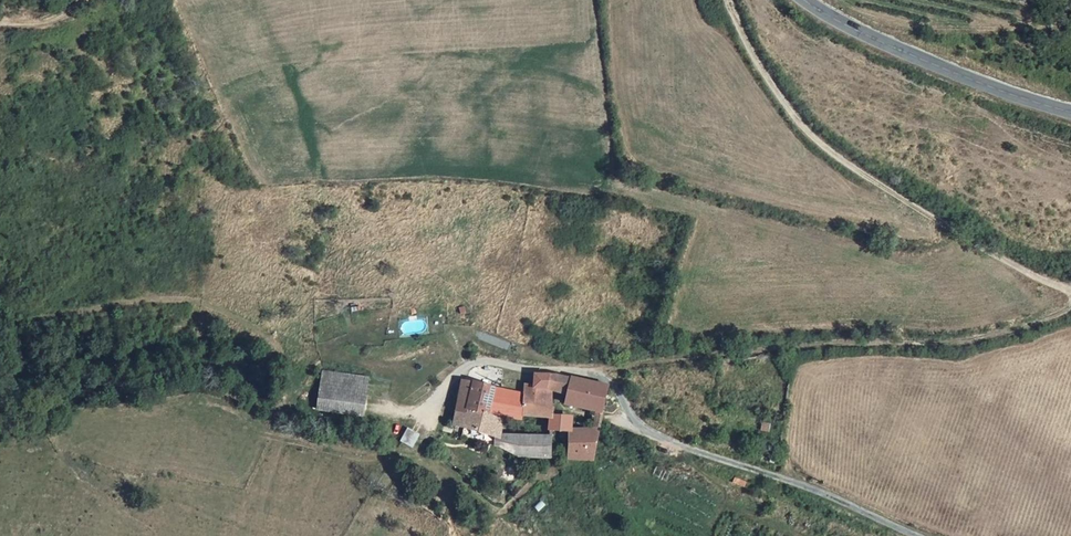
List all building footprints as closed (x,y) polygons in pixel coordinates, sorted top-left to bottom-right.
[(321,369),(315,410),(363,417),(369,376),(321,369)] [(546,405),(547,389),(547,375),(536,374),(535,386),(527,385),(528,399),(529,416),(529,418),(535,418),(551,418),(552,406),(546,405)] [(556,376),(547,375),(547,389),(568,394),(571,379),(556,376)] [(605,386),(571,379),(568,394),(566,402),(603,411),(608,387),(605,386)] [(500,413),(503,391),(479,383),(462,382),(457,411),(499,420),(500,413)] [(529,416),(528,399),(503,391),(500,413),(529,416)] [(497,434),(499,420),(457,411),(454,425),(497,434)] [(551,429),(573,428),(568,416),(551,418),(551,429)] [(535,418),(535,434),(551,434),(551,429),(551,418),(535,418)] [(592,462),(599,426),(573,428),(569,458),(569,461),(592,462)] [(407,427),(400,440),(412,447),(419,433),(407,427)] [(550,456),(550,437),(535,437),(535,459),(549,459),(550,456)]
